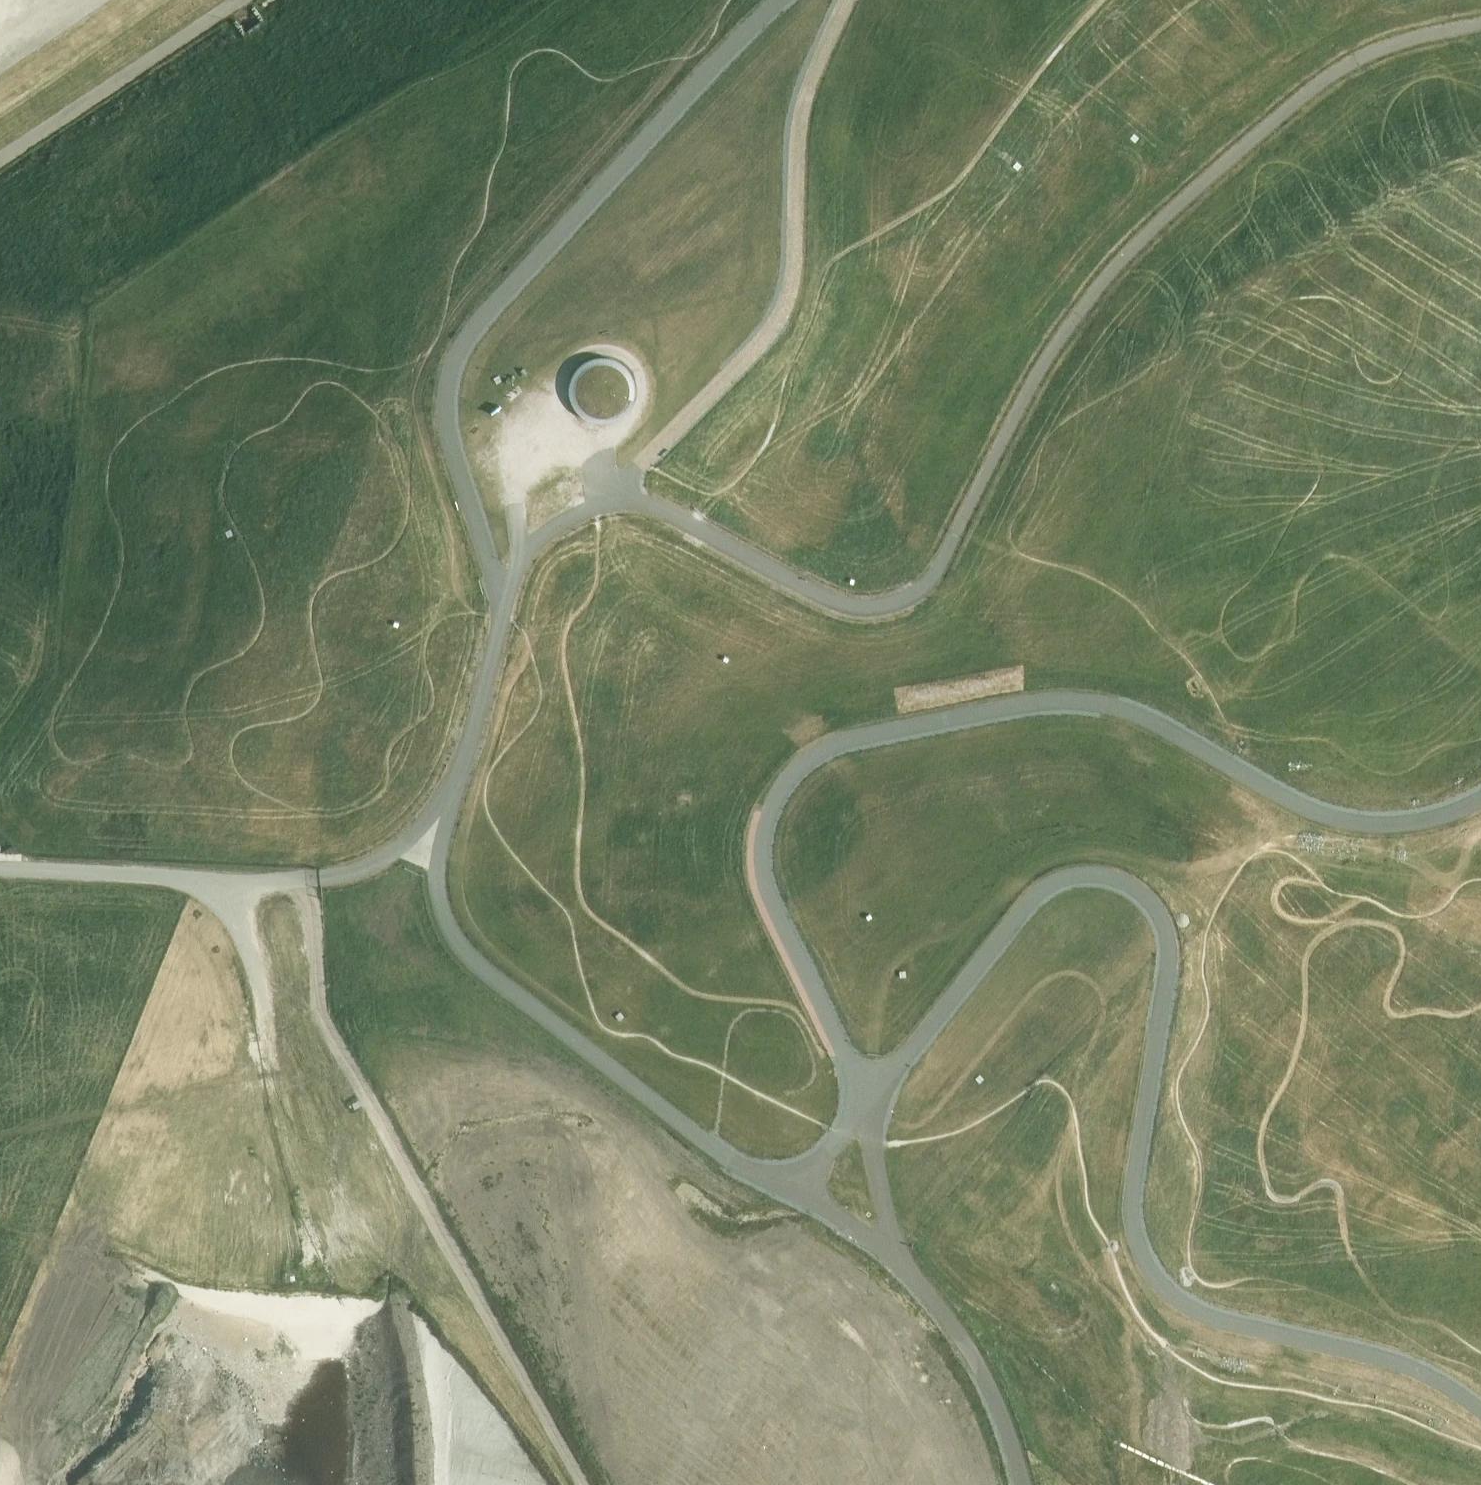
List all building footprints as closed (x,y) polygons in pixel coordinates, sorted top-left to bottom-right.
[(601,423),(604,423),(607,422),(610,421),(613,420),(616,419),(619,417),(621,415),(624,413),(626,411),(628,408),(629,405),(631,403),(632,400),(632,396),(633,393),(633,390),(633,387),(632,384),(632,381),(631,378),(629,375),(628,372),(626,370),(624,367),(621,365),(619,363),(616,361),(613,360),(610,359),(607,358),(604,358),(601,358),(597,358),(594,358),(591,359),(588,360),(585,361),(582,363),(580,365),(578,367),(575,369),(574,372),(572,375),(571,378),(569,381),(569,384),(568,387),(568,390),(568,393),(569,396),(569,400),(571,403),(572,405),(574,408),(575,411),(578,413),(580,415),(583,417),(585,419),(588,420),(591,421),(594,422),(597,422),(601,423)]
